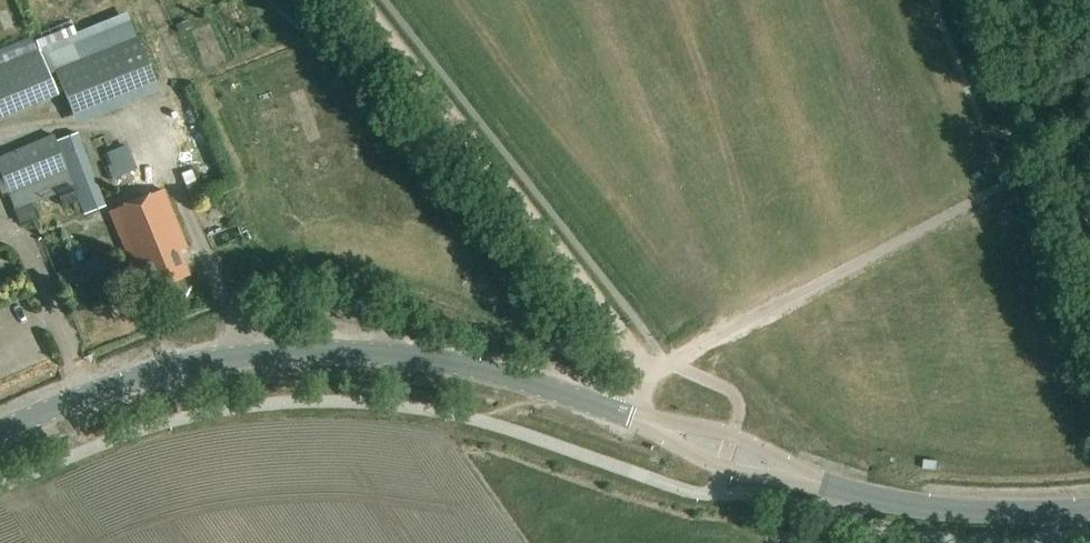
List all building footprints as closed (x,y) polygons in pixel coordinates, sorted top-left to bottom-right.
[(1,7),(6,28),(26,24),(22,2),(1,7)] [(191,29),(187,20),(176,25),(179,34),(191,29)] [(57,70),(74,112),(157,81),(141,39),(57,70)] [(0,64),(0,117),(60,93),(42,48),(0,64)] [(85,214),(106,206),(79,132),(58,140),(56,134),(0,155),(0,165),(17,209),(75,187),(85,214)] [(107,148),(113,174),(137,168),(131,142),(107,148)] [(189,275),(180,251),(188,248),(164,191),(112,212),(135,270),(142,267),(152,290),(189,275)] [(36,218),(30,205),(16,211),(21,224),(36,218)] [(103,255),(57,274),(63,289),(109,270),(103,255)] [(114,270),(118,283),(131,278),(127,266),(114,270)]
